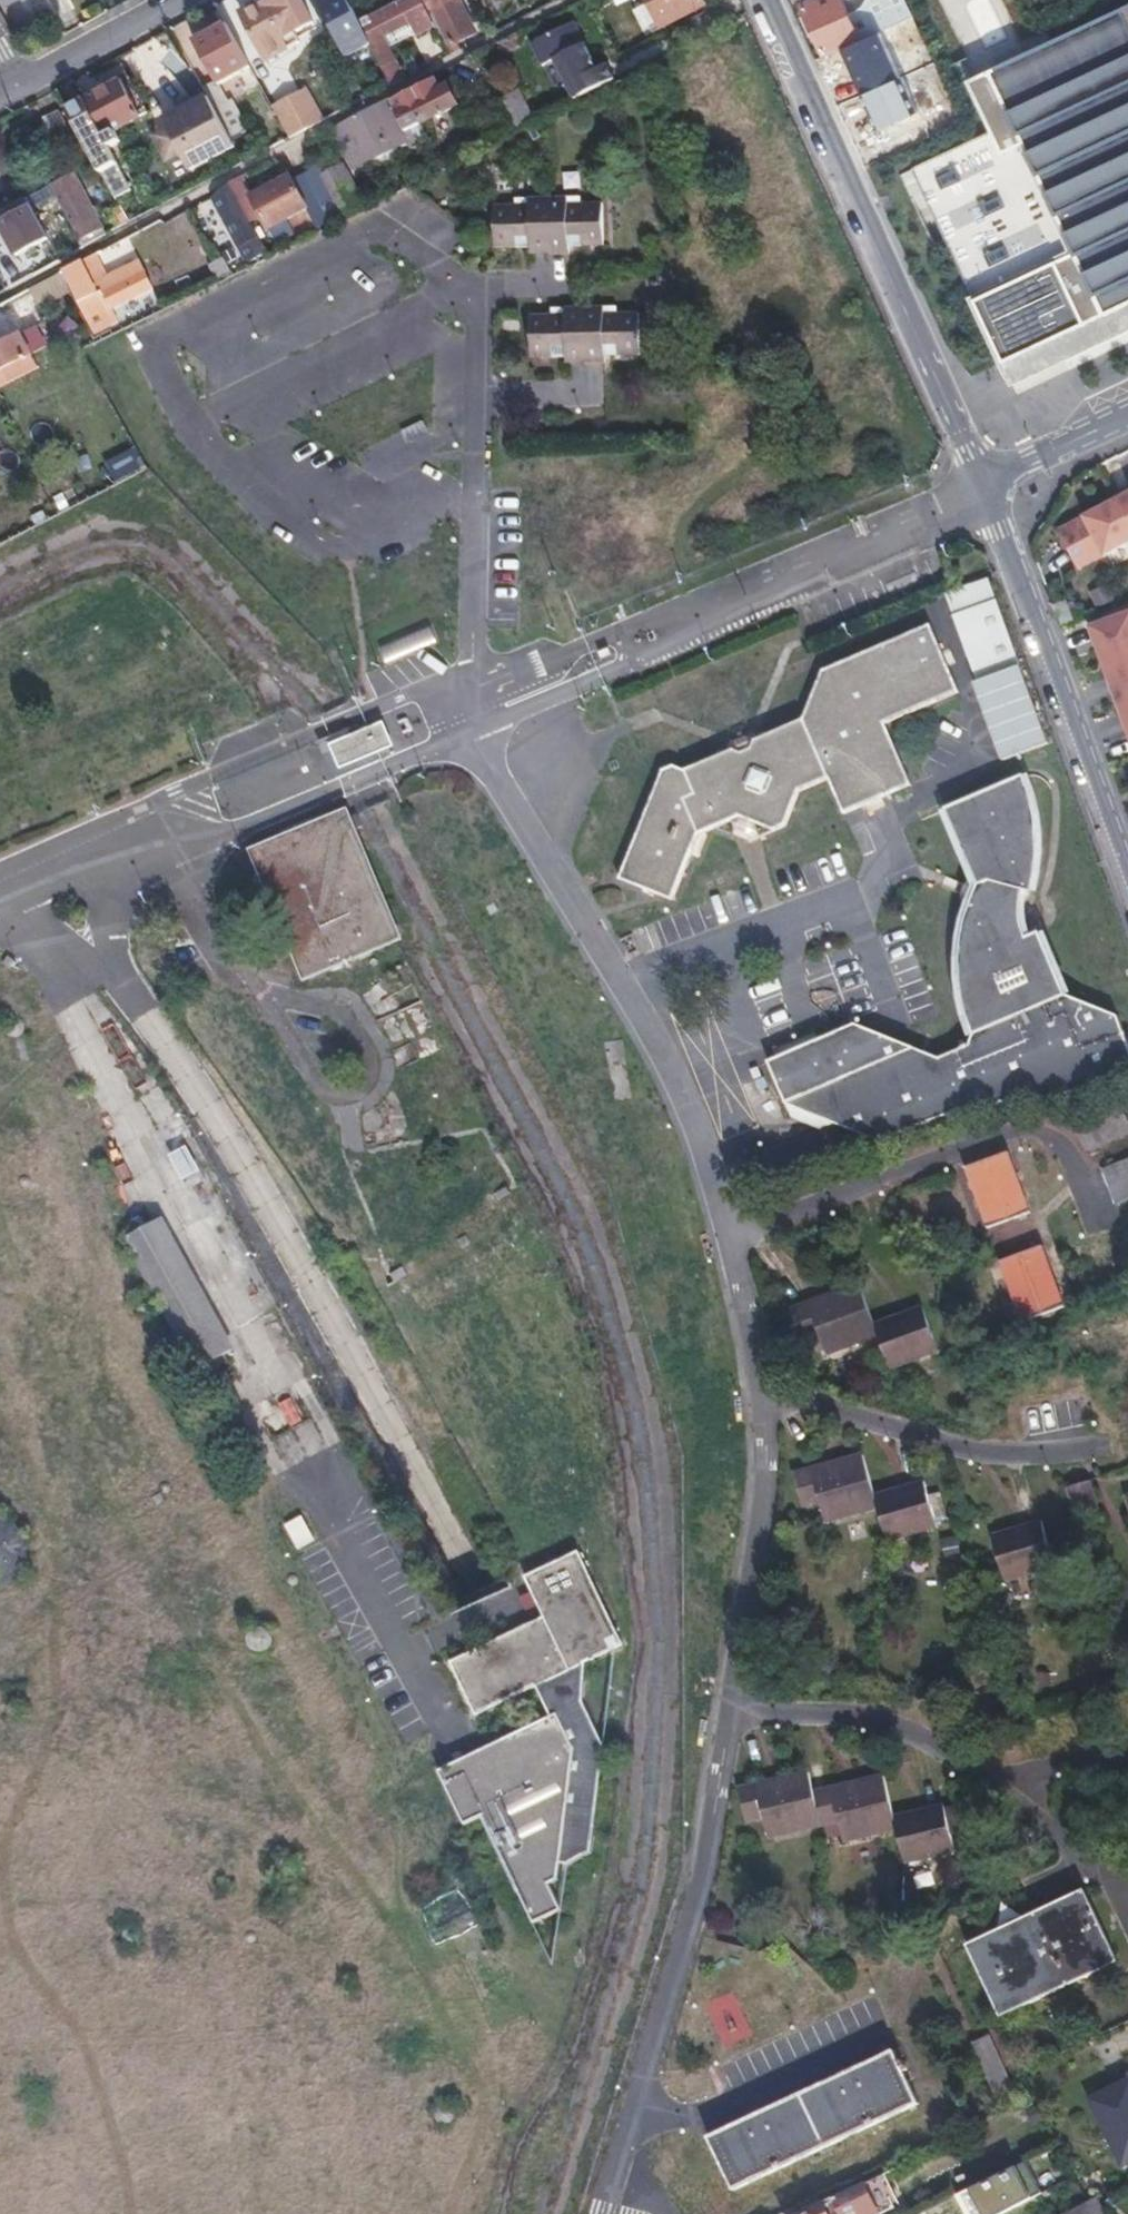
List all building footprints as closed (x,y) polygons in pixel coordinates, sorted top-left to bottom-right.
[(303,0),(270,0),(244,14),(269,59),(302,41),(295,30),(314,20),(303,0)] [(348,0),(318,0),(346,56),(370,43),(358,20),(348,0)] [(392,85),(405,79),(381,33),(409,20),(414,29),(429,22),(418,0),(411,0),(372,21),(369,15),(358,20),(392,85)] [(434,10),(453,0),(452,0),(428,0),(434,10)] [(456,52),(467,46),(463,37),(472,31),(457,0),(453,0),(434,10),(456,52)] [(704,6),(701,0),(637,0),(635,1),(651,32),(704,6)] [(801,6),(825,57),(860,40),(859,39),(844,5),(842,0),(816,0),(801,6)] [(844,5),(859,39),(913,15),(906,0),(856,0),(844,5)] [(964,75),(989,130),(897,172),(932,246),(942,241),(1008,383),(1009,383),(1014,393),(1127,340),(1127,0),(1125,0),(964,75)] [(963,60),(1014,40),(998,0),(939,0),(963,60)] [(429,13),(451,55),(456,52),(434,10),(429,13)] [(574,98),(613,78),(606,63),(596,68),(572,21),(530,42),(541,65),(553,59),(574,98)] [(248,68),(225,24),(194,41),(215,81),(217,84),(248,68)] [(522,30),(497,44),(504,57),(526,45),(528,40),(522,30)] [(142,84),(165,64),(146,42),(123,63),(142,84)] [(284,67),(261,80),(274,102),(297,89),(284,67)] [(140,118),(121,81),(66,110),(114,200),(129,192),(105,146),(112,142),(108,135),(140,118)] [(215,81),(203,87),(210,100),(215,109),(227,103),(217,84),(215,81)] [(437,81),(392,105),(407,132),(424,123),(459,105),(450,86),(441,90),(437,81)] [(515,128),(534,118),(519,88),(499,99),(515,128)] [(417,151),(434,143),(424,123),(407,132),(392,105),(389,99),(339,126),(361,168),(411,142),(417,151)] [(215,109),(210,100),(166,124),(170,131),(156,139),(168,163),(183,156),(192,172),(236,148),(230,137),(215,109)] [(215,109),(230,137),(246,129),(231,101),(227,103),(215,109)] [(273,115),(287,141),(312,128),(298,102),(273,115)] [(63,148),(77,140),(62,112),(48,119),(63,148)] [(306,175),(329,222),(341,216),(347,213),(323,168),(311,173),(308,166),(302,169),(306,175)] [(323,168),(347,213),(351,211),(327,166),(323,168)] [(55,195),(79,239),(100,228),(83,196),(81,197),(70,175),(50,186),(55,195)] [(244,175),(231,182),(241,202),(253,196),(255,195),(244,175)] [(317,228),(329,222),(306,175),(293,181),(308,209),(317,228)] [(270,228),(308,209),(293,181),(291,177),(255,195),(253,196),(261,212),(270,228)] [(241,202),(231,182),(214,198),(247,263),(267,253),(249,218),(241,202)] [(50,186),(25,199),(30,209),(55,195),(50,186)] [(495,202),(495,247),(531,247),(531,254),(571,254),(571,246),(606,246),(606,201),(572,201),(572,195),(530,195),(530,202),(495,202)] [(253,196),(241,202),(249,218),(261,212),(253,196)] [(25,199),(14,205),(0,212),(0,219),(18,253),(46,239),(30,209),(25,199)] [(218,278),(231,271),(222,254),(209,260),(218,278)] [(93,255),(63,271),(87,318),(153,286),(140,260),(106,278),(93,255)] [(40,306),(69,291),(61,272),(30,288),(40,306)] [(530,311),(530,356),(565,356),(566,363),(606,363),(606,355),(641,355),(640,310),(606,310),(606,304),(564,304),(564,311),(530,311)] [(25,376),(36,370),(29,352),(42,346),(33,326),(0,342),(0,388),(25,376)] [(1083,514),(1089,524),(1078,529),(1080,534),(1065,541),(1078,566),(1105,553),(1101,546),(1116,539),(1119,546),(1127,541),(1127,491),(1083,514)] [(1089,524),(1083,514),(1058,527),(1065,541),(1080,534),(1078,529),(1089,524)] [(1105,553),(1119,546),(1116,539),(1101,546),(1105,553)] [(1049,742),(994,575),(946,590),(985,709),(988,708),(1005,757),(1049,742)] [(1073,617),(1065,597),(1055,601),(1062,621),(1073,617)] [(1089,623),(1127,731),(1127,609),(1089,623)] [(660,768),(616,880),(673,902),(698,837),(739,818),(774,832),(787,827),(800,793),(827,780),(844,815),(912,787),(886,724),(962,693),(931,620),(821,668),(802,714),(684,768),(674,762),(660,768)] [(388,661),(436,640),(430,626),(382,647),(388,661)] [(371,726),(329,744),(339,766),(381,748),(392,743),(382,721),(371,726)] [(940,808),(972,883),(961,908),(951,950),(954,994),(970,1042),(937,1055),(855,1021),(764,1056),(790,1117),(869,1148),(1014,1094),(1041,1100),(1127,1066),(1127,1036),(1119,1013),(1068,994),(1039,929),(1030,932),(1027,926),(1026,910),(1027,892),(1033,891),(1040,862),(1039,839),(1035,807),(1026,771),(940,808)] [(349,805),(254,848),(304,978),(399,938),(404,936),(349,805)] [(13,1037),(14,1037),(6,1021),(5,1023),(4,1026),(4,1028),(5,1031),(7,1033),(8,1035),(11,1036),(13,1037)] [(186,1178),(197,1170),(182,1147),(171,1154),(186,1178)] [(1031,1213),(1009,1150),(964,1166),(986,1228),(1031,1213)] [(1114,1203),(1127,1198),(1127,1158),(1102,1167),(1114,1203)] [(25,1176),(24,1176),(23,1176),(21,1177),(20,1178),(19,1179),(19,1180),(18,1181),(19,1183),(19,1184),(20,1185),(21,1186),(22,1187),(23,1187),(25,1187),(26,1187),(27,1186),(28,1185),(29,1184),(30,1183),(30,1181),(29,1180),(29,1179),(28,1178),(27,1177),(25,1176)] [(200,1369),(234,1350),(160,1217),(126,1236),(200,1369)] [(1044,1244),(999,1261),(1022,1323),(1067,1306),(1044,1244)] [(878,1339),(872,1323),(856,1279),(788,1304),(798,1333),(814,1327),(825,1359),(878,1339)] [(149,1296),(147,1295),(144,1296),(142,1297),(139,1298),(138,1300),(137,1302),(136,1305),(136,1308),(137,1310),(138,1312),(140,1314),(143,1316),(145,1316),(148,1316),(150,1316),(153,1314),(155,1313),(156,1310),(157,1308),(157,1305),(157,1303),(156,1300),(154,1298),(152,1297),(149,1296)] [(939,1351),(922,1304),(872,1323),(878,1339),(889,1369),(939,1351)] [(879,1510),(874,1493),(861,1452),(793,1471),(803,1505),(819,1501),(826,1525),(879,1510)] [(939,1530),(923,1478),(874,1493),(879,1510),(889,1544),(939,1530)] [(166,1483),(165,1482),(163,1483),(162,1483),(161,1484),(160,1485),(159,1486),(159,1488),(159,1489),(160,1490),(160,1492),(162,1493),(163,1493),(164,1494),(166,1494),(167,1493),(168,1493),(169,1492),(170,1490),(170,1489),(170,1488),(170,1486),(170,1485),(169,1484),(168,1483),(166,1483)] [(156,1505),(164,1500),(159,1493),(152,1498),(156,1505)] [(298,1550),(316,1541),(303,1515),(285,1524),(298,1550)] [(16,1526),(0,1519),(0,1587),(1,1587),(16,1578),(27,1560),(26,1542),(16,1526)] [(1041,1522),(992,1534),(1003,1580),(1053,1568),(1041,1522)] [(625,1644),(580,1549),(525,1575),(547,1618),(452,1662),(477,1716),(540,1686),(553,1713),(440,1772),(461,1829),(484,1821),(532,1926),(564,1912),(553,1886),(562,1881),(563,1869),(593,1854),(607,1743),(586,1703),(587,1665),(625,1644)] [(294,1574),(293,1574),(291,1574),(290,1575),(289,1576),(288,1577),(287,1578),(287,1579),(287,1581),(288,1582),(288,1583),(289,1584),(291,1585),(292,1585),(293,1585),(295,1585),(296,1584),(297,1583),(298,1582),(298,1581),(298,1579),(298,1578),(297,1577),(296,1576),(295,1575),(294,1574)] [(262,1627),(259,1626),(256,1627),(253,1628),(250,1630),(248,1632),(247,1635),(246,1638),(246,1642),(247,1645),(249,1647),(252,1650),(254,1651),(257,1652),(261,1652),(264,1651),(267,1650),(269,1648),(271,1645),(272,1642),(272,1639),(271,1635),(270,1632),(268,1630),(265,1628),(262,1627)] [(17,1719),(17,1710),(6,1711),(6,1720),(17,1719)] [(809,1768),(738,1784),(747,1821),(764,1817),(769,1840),(823,1828),(814,1788),(809,1768)] [(884,1772),(814,1788),(823,1828),(837,1825),(841,1841),(897,1828),(894,1813),(884,1772)] [(945,1801),(894,1813),(897,1828),(906,1864),(956,1852),(945,1801)] [(228,1878),(226,1878),(225,1878),(224,1879),(222,1880),(221,1881),(221,1882),(221,1883),(221,1885),(221,1886),(222,1888),(223,1889),(224,1889),(226,1890),(227,1890),(228,1889),(230,1889),(231,1888),(231,1886),(232,1885),(232,1884),(232,1882),(231,1881),(230,1880),(229,1879),(228,1878)] [(1084,1888),(964,1943),(998,2017),(1118,1963),(1084,1888)] [(252,1932),(250,1932),(249,1932),(248,1933),(247,1934),(246,1935),(245,1936),(245,1937),(245,1939),(245,1940),(246,1941),(247,1942),(248,1943),(250,1943),(251,1943),(252,1943),(253,1942),(254,1941),(255,1940),(256,1939),(256,1937),(255,1936),(255,1935),(254,1934),(253,1933),(252,1932)] [(353,1987),(346,1977),(338,1983),(345,1993),(353,1987)] [(704,2136),(730,2192),(920,2104),(894,2048),(704,2136)] [(1127,2161),(1127,2078),(1090,2096),(1125,2162),(1127,2161)] [(446,2105),(443,2104),(439,2105),(436,2107),(434,2110),(434,2113),(434,2117),(436,2120),(439,2122),(442,2123),(445,2123),(449,2122),(451,2119),(453,2116),(453,2112),(452,2109),(450,2106),(446,2105)] [(822,2213),(879,2213),(893,2207),(877,2174),(858,2183),(816,2202),(817,2204),(822,2213)] [(1084,2203),(1063,2213),(1089,2213),(1084,2203)] [(817,2204),(795,2213),(822,2213),(817,2204)]
